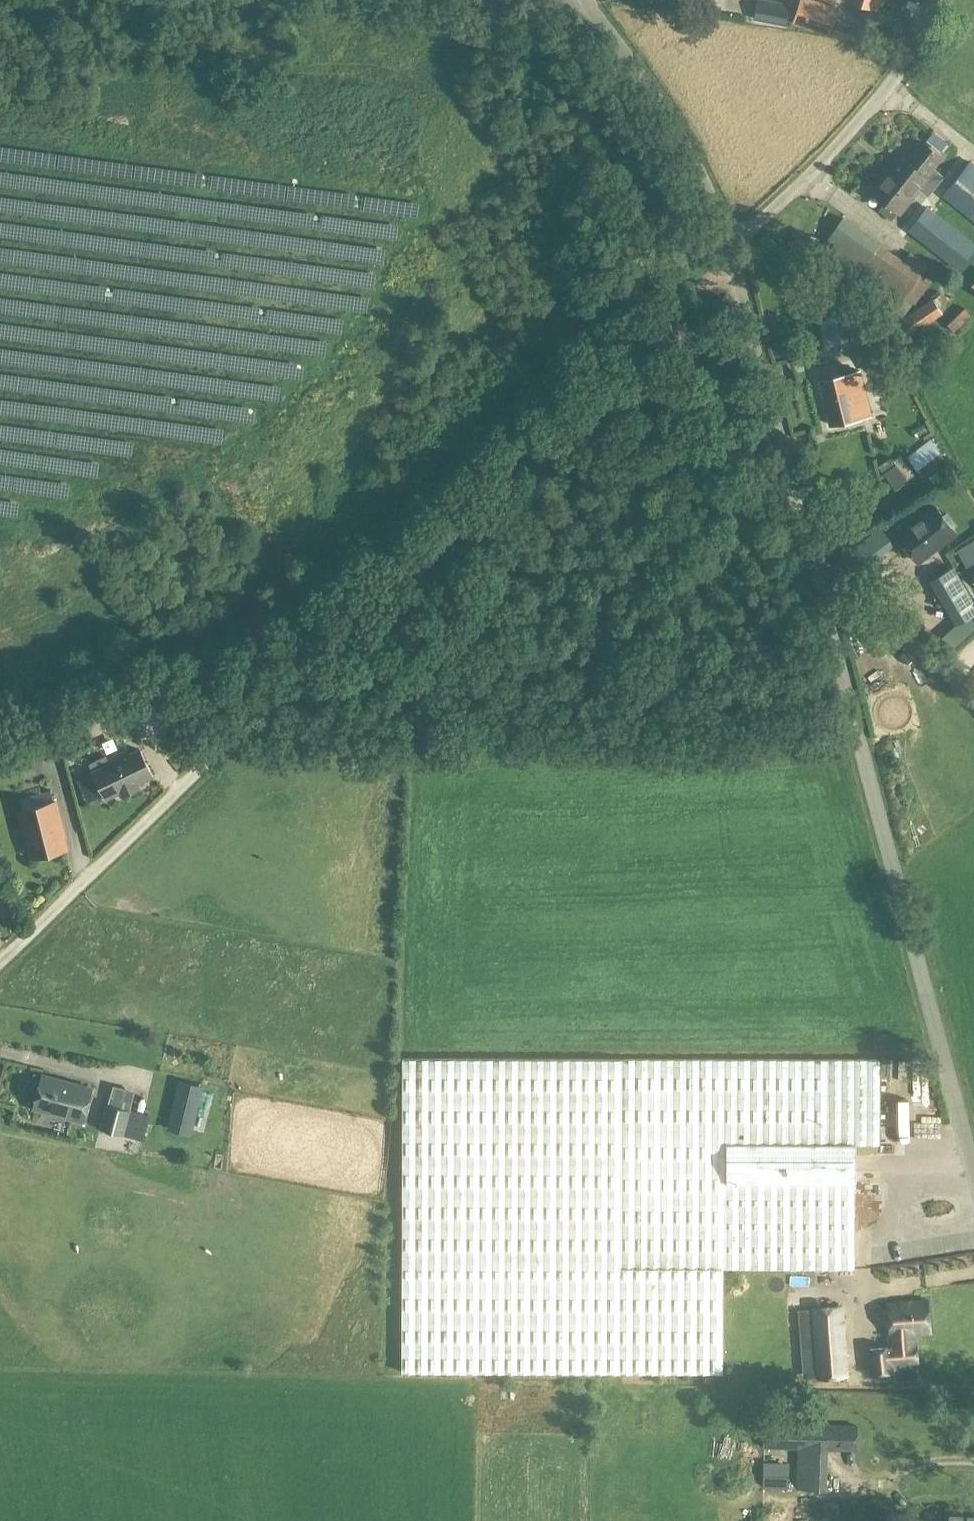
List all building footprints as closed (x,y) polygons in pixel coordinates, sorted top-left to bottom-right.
[(791,6),(760,0),(759,0),(755,19),(787,26),(791,6)] [(793,21),(828,32),(836,5),(820,0),(800,0),(793,21)] [(909,161),(902,156),(875,190),(902,212),(930,178),(928,177),(944,157),(925,142),(909,161)] [(973,219),(973,164),(972,162),(945,196),(973,219)] [(958,226),(926,201),(904,230),(936,255),(958,226)] [(931,283),(845,221),(823,251),(873,287),(867,294),(902,319),(913,303),(915,305),(931,283)] [(905,339),(944,313),(934,298),(895,325),(905,339)] [(965,308),(948,325),(955,332),(972,315),(965,308)] [(819,321),(824,347),(841,345),(837,318),(819,321)] [(884,337),(857,345),(861,361),(865,360),(869,373),(892,366),(884,337)] [(872,415),(862,371),(820,381),(831,425),(872,415)] [(931,439),(907,457),(926,481),(930,478),(942,468),(950,463),(931,439)] [(880,473),(894,489),(913,473),(900,456),(880,473)] [(919,565),(959,534),(936,504),(896,535),(919,565)] [(973,616),(973,601),(955,569),(935,581),(960,624),(973,616)] [(133,728),(171,709),(157,682),(120,701),(133,728)] [(106,756),(90,764),(107,798),(122,791),(124,795),(140,788),(137,783),(153,776),(141,750),(131,754),(128,748),(107,758),(106,756)] [(21,811),(22,815),(20,815),(23,827),(25,827),(33,858),(66,849),(60,825),(62,825),(56,802),(21,811)] [(881,1060),(403,1058),(402,1373),(724,1374),(724,1269),(855,1269),(856,1144),(880,1144),(881,1060)] [(43,1075),(34,1108),(34,1109),(83,1123),(86,1115),(91,1117),(94,1105),(89,1104),(93,1089),(43,1075)] [(179,1080),(167,1129),(192,1135),(204,1086),(179,1080)] [(907,1109),(907,1092),(896,1091),(895,1109),(907,1109)] [(108,1105),(101,1128),(142,1141),(149,1117),(108,1105)] [(915,1334),(931,1333),(928,1302),(889,1305),(893,1348),(871,1349),(873,1373),(895,1371),(895,1364),(918,1361),(917,1346),(916,1346),(915,1334)] [(818,1377),(846,1375),(841,1306),(814,1308),(818,1377)] [(799,1491),(823,1492),(825,1452),(857,1453),(858,1429),(802,1427),(766,1426),(765,1450),(801,1451),(799,1491)] [(764,1489),(776,1489),(777,1465),(764,1464),(764,1489)] [(827,1499),(790,1500),(790,1508),(769,1509),(770,1520),(827,1520),(827,1499)] [(947,1511),(947,1520),(973,1520),(973,1512),(947,1511)]
